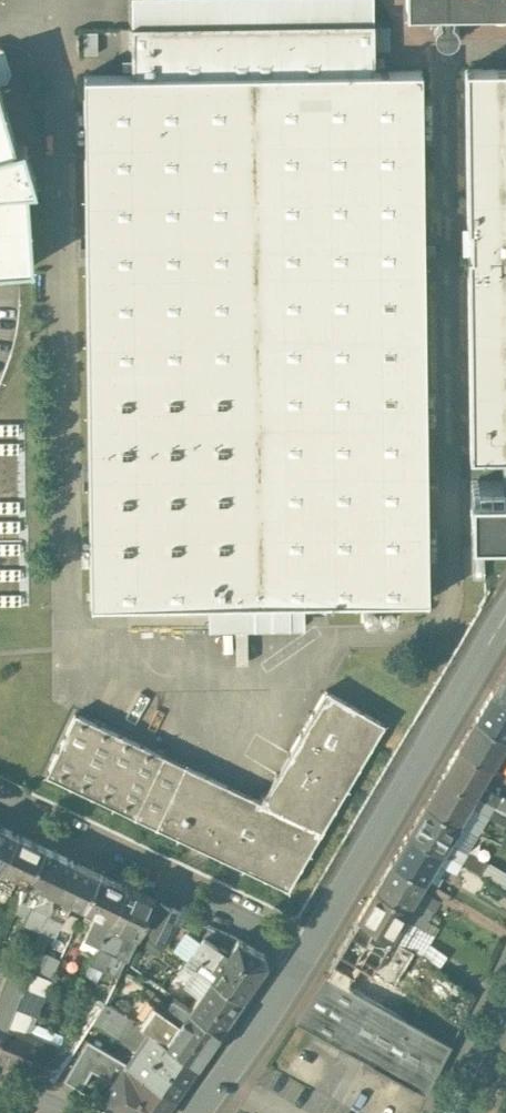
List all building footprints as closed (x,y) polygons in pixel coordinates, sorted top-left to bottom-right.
[(408,14),(440,14),(442,21),(439,23),(437,26),(436,29),(435,32),(435,35),(436,36),(437,39),(439,40),(441,42),(442,43),(445,44),(447,44),(450,44),(453,43),(455,41),(457,38),(458,36),(459,34),(459,32),(459,29),(458,28),(457,26),(456,24),(452,21),(454,14),(505,13),(505,0),(408,0),(408,14)] [(374,22),(132,25),(132,74),(85,75),(92,604),(429,600),(422,70),(375,71),(374,22)] [(466,68),(471,457),(505,457),(505,68),(466,68)] [(34,265),(28,185),(37,184),(24,141),(16,143),(0,90),(0,267),(34,265)] [(12,550),(12,511),(14,511),(14,483),(16,483),(16,469),(27,469),(27,456),(19,456),(19,440),(0,440),(0,469),(10,469),(10,477),(0,477),(0,550),(12,550)] [(472,493),(472,538),(505,537),(505,493),(472,493)] [(485,548),(473,548),(473,579),(485,579),(485,548)] [(492,691),(505,699),(505,667),(492,691)] [(253,796),(76,712),(76,713),(75,712),(46,773),(47,774),(288,889),(288,888),(289,888),(385,724),(385,723),(327,690),(326,690),(263,796),(264,796),(261,801),(252,796),(253,796)] [(492,691),(475,720),(505,738),(505,699),(492,691)] [(475,720),(457,749),(491,768),(502,749),(505,742),(505,738),(475,720)] [(491,768),(457,749),(441,777),(475,796),(480,787),(491,768)] [(475,796),(441,777),(424,805),(459,824),(468,807),(475,796)] [(499,797),(480,787),(475,796),(494,807),(499,797)] [(494,807),(475,796),(468,807),(488,817),(494,807)] [(459,824),(424,805),(407,833),(441,853),(447,844),(459,824)] [(0,825),(0,865),(4,866),(19,834),(0,825)] [(441,853),(407,833),(390,863),(424,882),(436,862),(441,853)] [(47,847),(19,834),(4,866),(17,873),(31,879),(47,847)] [(466,854),(447,844),(441,853),(460,864),(466,854)] [(74,860),(47,847),(31,879),(44,885),(58,892),(74,860)] [(472,849),(466,859),(484,869),(489,859),(472,849)] [(460,864),(441,853),(436,862),(455,874),(460,864)] [(101,873),(74,860),(58,892),(73,899),(86,905),(101,873)] [(505,885),(505,868),(491,860),(484,873),(505,885)] [(424,882),(390,863),(374,890),(410,909),(415,899),(424,882)] [(0,874),(0,898),(3,900),(17,873),(4,866),(0,874)] [(127,885),(101,873),(86,905),(97,911),(112,918),(127,885)] [(58,892),(44,885),(34,905),(49,912),(58,892)] [(155,899),(127,885),(112,918),(140,931),(155,899)] [(410,909),(374,890),(357,919),(392,938),(402,921),(404,918),(410,909)] [(58,892),(49,912),(63,918),(73,899),(58,892)] [(434,909),(415,899),(410,909),(428,919),(434,909)] [(179,910),(160,901),(146,931),(164,943),(179,910)] [(428,919),(410,909),(404,918),(422,929),(428,919)] [(112,918),(97,911),(85,937),(100,944),(112,918)] [(140,931),(112,918),(100,944),(116,952),(116,953),(127,958),(140,931)] [(392,938),(357,919),(330,966),(355,976),(361,967),(370,970),(376,967),(382,957),(392,939),(392,938)] [(237,938),(210,925),(203,936),(222,949),(227,952),(237,938)] [(222,949),(203,936),(192,952),(211,964),(222,949)] [(227,952),(222,949),(211,964),(216,968),(211,975),(244,997),(267,963),(266,956),(237,938),(227,952)] [(417,952),(392,939),(382,957),(404,969),(417,952)] [(116,952),(100,944),(91,963),(105,969),(110,958),(115,956),(116,953),(116,952)] [(53,969),(60,957),(44,948),(37,960),(53,969)] [(15,963),(0,997),(0,1023),(7,1026),(21,993),(30,970),(31,969),(15,963)] [(211,975),(198,966),(186,983),(199,992),(211,975)] [(31,969),(30,970),(21,993),(37,999),(47,977),(31,969)] [(322,973),(296,1021),(425,1089),(450,1041),(322,973)] [(244,997),(211,975),(199,992),(189,1006),(222,1028),(244,997)] [(37,999),(21,993),(7,1026),(23,1033),(37,999)] [(164,1009),(153,1002),(139,1023),(149,1029),(150,1029),(165,1040),(189,1006),(174,995),(164,1009)] [(139,1023),(105,1003),(93,1022),(137,1046),(149,1029),(139,1023)] [(222,1028),(189,1006),(165,1040),(199,1062),(222,1028)] [(7,1026),(0,1042),(0,1058),(43,1076),(63,1049),(63,1048),(62,1049),(23,1033),(7,1026)] [(150,1029),(149,1029),(137,1046),(136,1048),(144,1052),(135,1066),(127,1061),(127,1062),(175,1095),(199,1062),(165,1040),(150,1029)] [(127,1062),(87,1040),(65,1080),(82,1089),(92,1070),(105,1077),(102,1083),(109,1087),(127,1062)] [(127,1062),(109,1087),(100,1100),(131,1112),(163,1112),(175,1095),(127,1062)]
